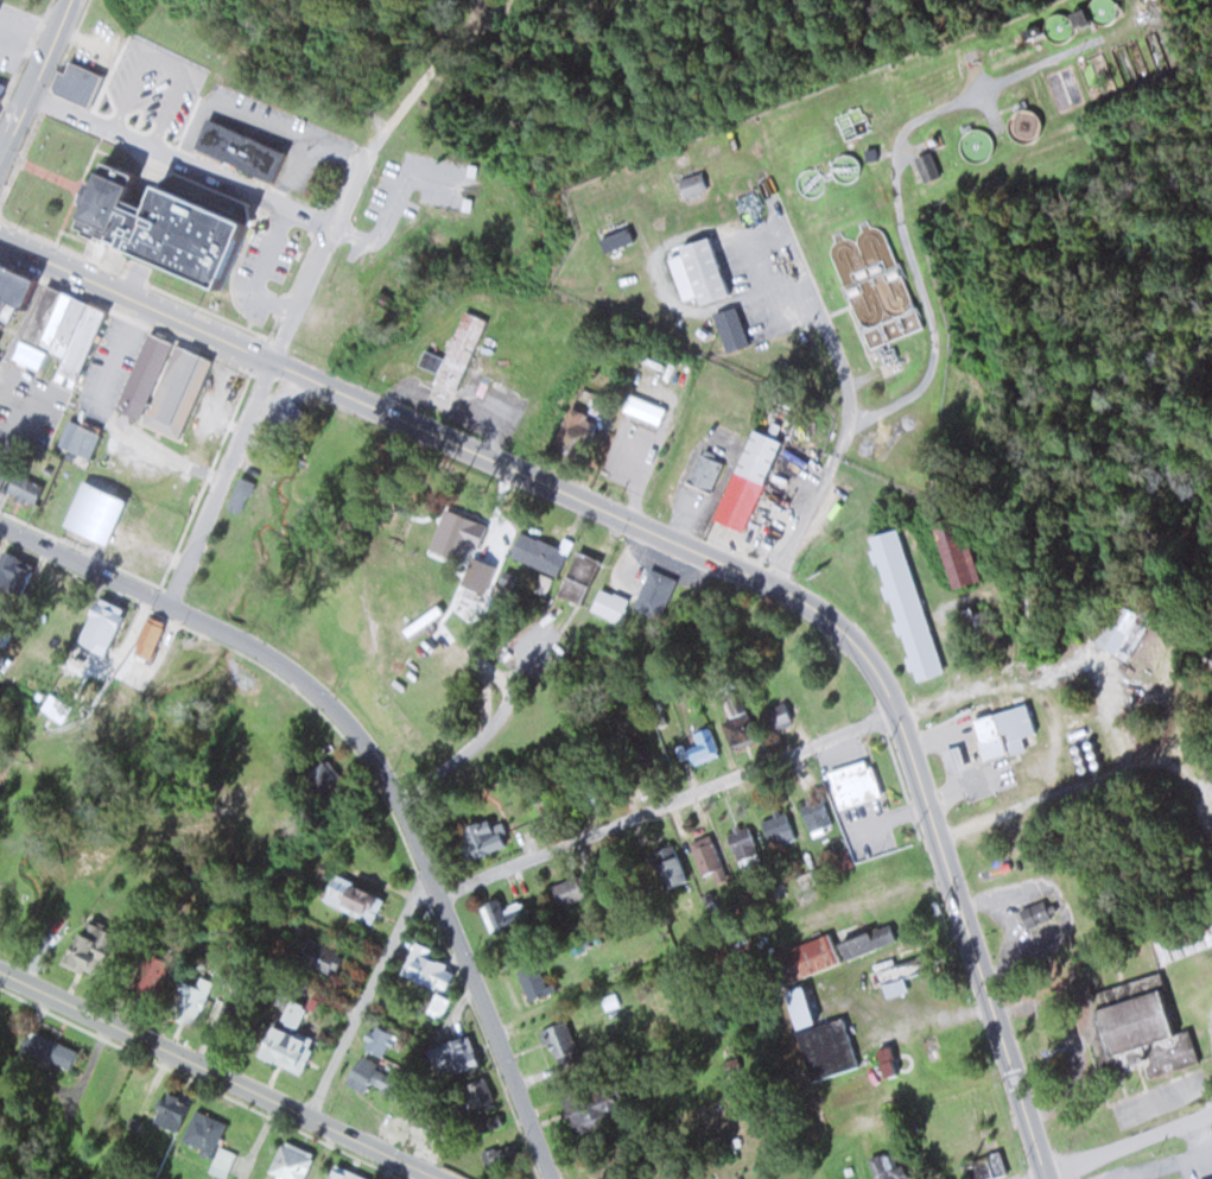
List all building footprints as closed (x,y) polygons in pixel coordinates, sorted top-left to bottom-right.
[(90,108),(103,74),(60,58),(47,92),(90,108)] [(171,107),(163,105),(173,73),(146,64),(137,93),(122,88),(112,117),(162,133),(171,107)] [(277,182),(288,152),(225,129),(220,141),(210,138),(215,125),(204,120),(192,151),(277,182)] [(939,176),(929,151),(910,158),(920,183),(939,176)] [(61,231),(217,293),(246,222),(90,159),(61,231)] [(706,189),(700,172),(678,179),(683,196),(706,189)] [(677,246),(679,255),(669,258),(681,301),(695,296),(697,303),(727,294),(710,236),(677,246)] [(0,268),(0,322),(5,309),(25,317),(9,360),(40,371),(47,352),(61,357),(52,380),(76,389),(106,308),(0,268)] [(908,303),(896,268),(858,281),(870,316),(908,303)] [(714,312),(725,352),(746,346),(736,307),(714,312)] [(455,393),(486,320),(463,310),(443,358),(423,350),(416,364),(438,373),(427,399),(440,405),(447,389),(455,393)] [(115,411),(140,421),(140,423),(181,438),(178,446),(203,455),(207,443),(184,434),(212,361),(171,345),(172,343),(145,333),(115,411)] [(547,442),(570,459),(596,424),(573,407),(547,442)] [(88,458),(98,432),(67,420),(57,446),(88,458)] [(780,440),(750,428),(713,521),(742,533),(780,440)] [(708,493),(723,462),(699,450),(685,481),(708,493)] [(3,496),(31,508),(42,481),(14,469),(3,496)] [(57,536),(102,554),(127,490),(83,472),(57,536)] [(438,530),(445,533),(438,552),(463,562),(478,525),(445,513),(438,530)] [(962,520),(934,528),(949,587),(978,580),(962,520)] [(943,672),(897,527),(866,537),(913,682),(943,672)] [(554,575),(566,550),(520,530),(509,555),(554,575)] [(558,595),(580,604),(596,560),(574,551),(558,595)] [(1,552),(0,556),(0,590),(18,597),(31,564),(1,552)] [(658,619),(676,580),(649,568),(631,607),(658,619)] [(589,610),(619,622),(629,599),(599,586),(589,610)] [(78,635),(101,645),(109,626),(116,629),(124,611),(94,598),(78,635)] [(443,613),(436,604),(401,629),(408,638),(443,613)] [(967,609),(974,649),(996,645),(989,605),(967,609)] [(136,654),(148,659),(164,624),(152,618),(136,654)] [(762,710),(770,732),(793,723),(784,701),(762,710)] [(982,760),(1025,749),(1021,736),(1035,733),(1028,704),(971,718),(982,760)] [(727,720),(733,747),(756,742),(749,714),(727,720)] [(690,764),(720,754),(711,726),(693,732),(696,743),(684,747),(690,764)] [(631,774),(653,766),(645,743),(623,751),(631,774)] [(962,768),(956,747),(941,752),(948,772),(962,768)] [(297,779),(313,802),(340,783),(324,760),(297,779)] [(835,810),(879,797),(868,760),(824,773),(835,810)] [(546,793),(535,792),(533,802),(545,804),(546,793)] [(820,798),(799,806),(809,833),(831,825),(820,798)] [(796,836),(783,811),(760,822),(772,848),(796,836)] [(492,832),(488,819),(460,828),(465,842),(457,845),(461,860),(505,846),(500,829),(492,832)] [(733,856),(757,848),(748,824),(725,833),(733,856)] [(702,875),(723,866),(711,839),(690,849),(702,875)] [(647,853),(663,889),(685,880),(670,843),(647,853)] [(546,887),(555,909),(594,893),(585,871),(546,887)] [(383,898),(332,874),(321,899),(371,923),(383,898)] [(504,909),(490,897),(476,912),(499,934),(524,909),(514,899),(504,909)] [(1026,928),(1049,918),(1041,900),(1017,911),(1026,928)] [(1160,962),(1211,945),(1211,914),(1151,934),(1160,962)] [(59,963),(90,978),(107,942),(75,927),(59,963)] [(840,962),(829,933),(761,959),(773,989),(840,962)] [(342,954),(306,937),(295,960),(330,977),(342,954)] [(440,1018),(448,998),(445,997),(456,969),(427,958),(431,950),(412,943),(399,977),(435,991),(427,1013),(440,1018)] [(149,1003),(171,961),(147,949),(125,991),(149,1003)] [(517,968),(525,1000),(549,994),(541,962),(517,968)] [(909,990),(899,966),(876,975),(885,999),(909,990)] [(1091,990),(1088,980),(1068,985),(1083,1045),(1092,1043),(1099,1073),(1142,1062),(1146,1078),(1199,1065),(1190,1029),(1175,1033),(1160,973),(1091,990)] [(208,993),(185,981),(166,1019),(190,1030),(208,993)] [(783,992),(795,1028),(812,1023),(800,987),(783,992)] [(260,1062),(293,1070),(309,1005),(276,997),(260,1062)] [(539,1030),(550,1061),(577,1052),(566,1021),(539,1030)] [(381,1059),(393,1032),(373,1023),(361,1050),(381,1059)] [(17,1047),(67,1070),(77,1050),(26,1027),(17,1047)] [(436,1081),(480,1066),(469,1034),(425,1049),(436,1081)] [(890,1075),(884,1050),(876,1052),(882,1077),(890,1075)] [(358,1094),(378,1070),(363,1058),(343,1081),(358,1094)] [(472,1109),(493,1100),(482,1076),(461,1086),(472,1109)] [(573,1124),(622,1110),(616,1087),(567,1101),(573,1124)] [(150,1117),(173,1132),(190,1106),(167,1091),(150,1117)] [(225,1123),(195,1109),(180,1142),(210,1156),(225,1123)] [(272,1174),(270,1178),(305,1178),(316,1155),(280,1140),(266,1171),(272,1174)] [(208,1170),(224,1178),(236,1154),(220,1146),(208,1170)] [(966,1178),(993,1178),(1005,1175),(997,1152),(961,1165),(966,1178)] [(332,1163),(325,1178),(368,1178),(332,1163)]
